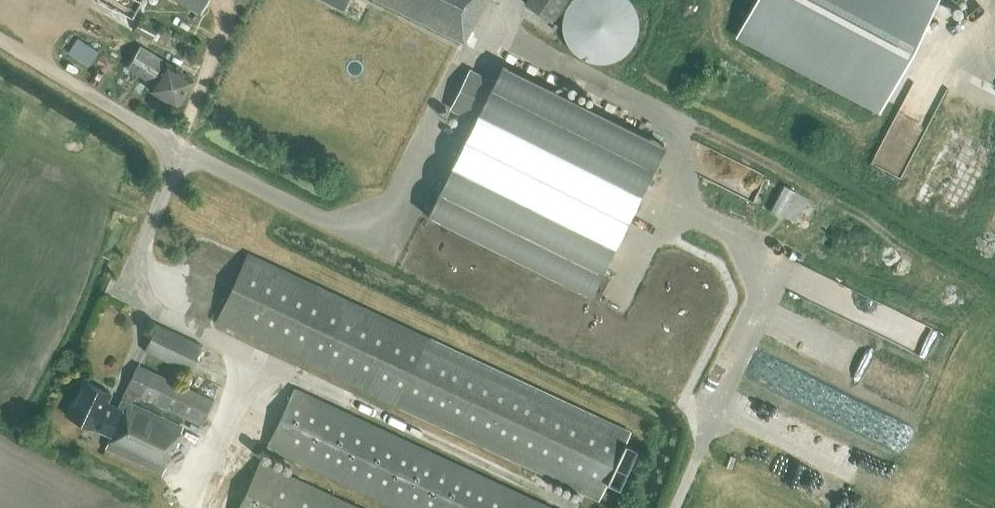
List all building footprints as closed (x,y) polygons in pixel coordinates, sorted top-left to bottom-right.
[(208,0),(179,0),(201,12),(208,0)] [(344,9),(348,0),(326,0),(344,9)] [(464,43),(486,0),(378,0),(464,43)] [(523,1),(550,19),(563,0),(523,0),(523,1)] [(604,62),(611,60),(618,56),(623,52),(628,47),(632,40),(634,34),(635,26),(634,20),(632,12),(629,6),(625,1),(625,0),(571,0),(567,5),(564,11),(562,19),(561,25),(561,31),(563,39),(566,45),(571,51),(577,56),(583,60),(591,62),(597,62),(604,62)] [(736,31),(879,105),(934,0),(752,0),(736,31)] [(156,28),(157,26),(141,17),(134,28),(162,45),(168,35),(156,28)] [(97,52),(76,39),(68,53),(88,66),(97,52)] [(161,60),(138,46),(126,67),(148,80),(161,60)] [(192,79),(165,62),(149,88),(176,105),(192,79)] [(475,120),(428,215),(589,295),(664,145),(503,64),(494,82),(469,70),(450,108),(475,120)] [(733,166),(722,161),(716,175),(756,192),(764,174),(735,161),(733,166)] [(924,195),(957,207),(968,176),(967,175),(969,170),(960,167),(957,176),(934,168),(924,195)] [(249,254),(218,321),(599,499),(607,482),(620,488),(638,449),(625,443),(631,432),(249,254)] [(205,345),(157,322),(145,349),(192,371),(205,345)] [(76,395),(73,393),(65,409),(111,430),(105,444),(162,469),(182,425),(129,401),(131,396),(139,399),(142,394),(203,422),(215,397),(137,362),(116,409),(104,404),(111,390),(84,378),(76,395)] [(294,385),(266,443),(402,507),(551,507),(294,385)] [(259,458),(235,507),(363,507),(259,458)]
